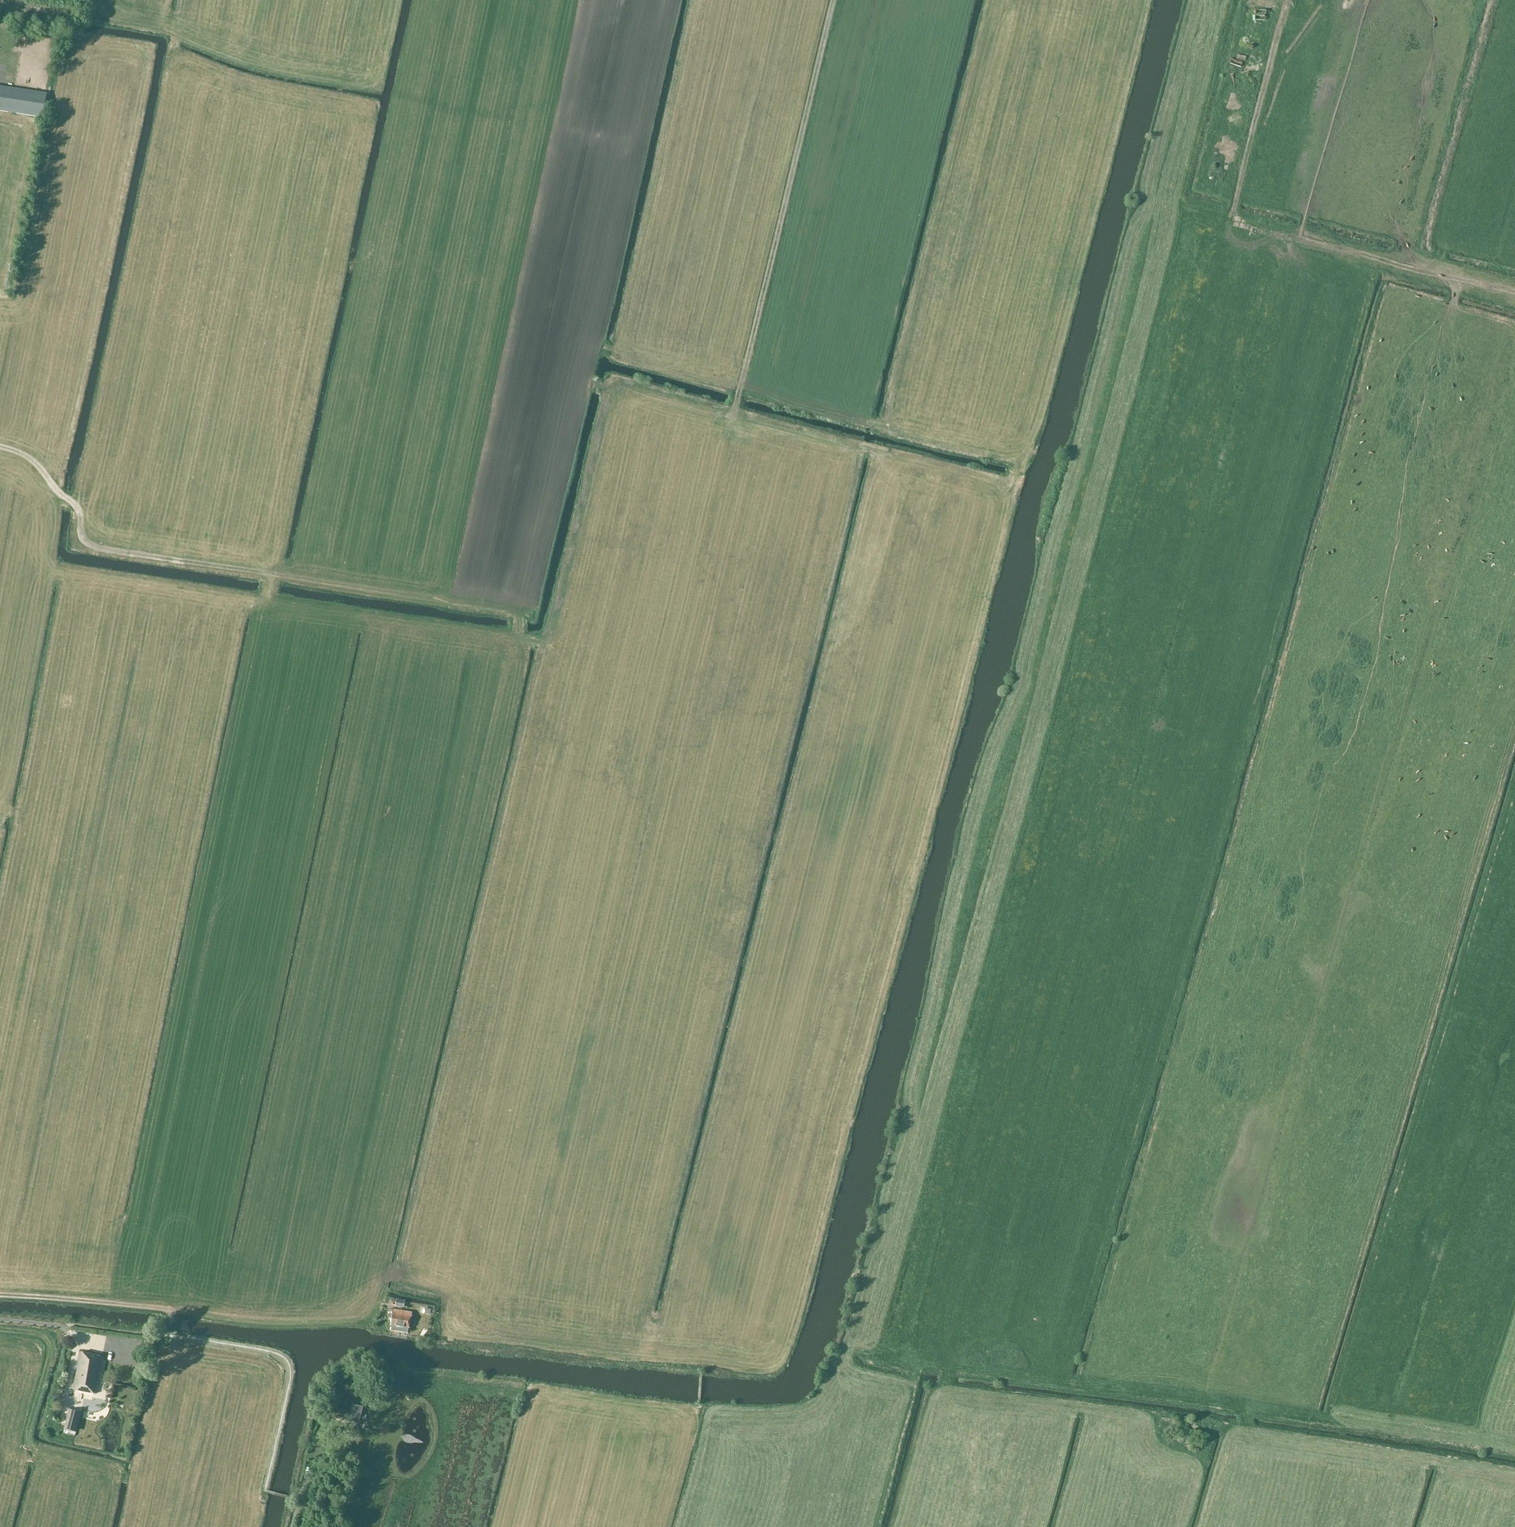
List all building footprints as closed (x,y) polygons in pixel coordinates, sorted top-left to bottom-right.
[(46,94),(0,87),(0,112),(42,118),(46,94)] [(399,1333),(402,1312),(393,1310),(390,1325),(391,1325),(390,1331),(399,1333)] [(412,1313),(402,1312),(399,1333),(407,1334),(408,1328),(409,1328),(412,1313)] [(95,1394),(102,1357),(80,1353),(73,1389),(95,1394)] [(349,1415),(349,1412),(334,1408),(331,1418),(347,1422),(347,1421),(352,1423),(354,1416),(349,1415)] [(76,1432),(81,1413),(69,1410),(64,1429),(76,1432)] [(354,1438),(356,1428),(350,1426),(347,1436),(354,1438)]
